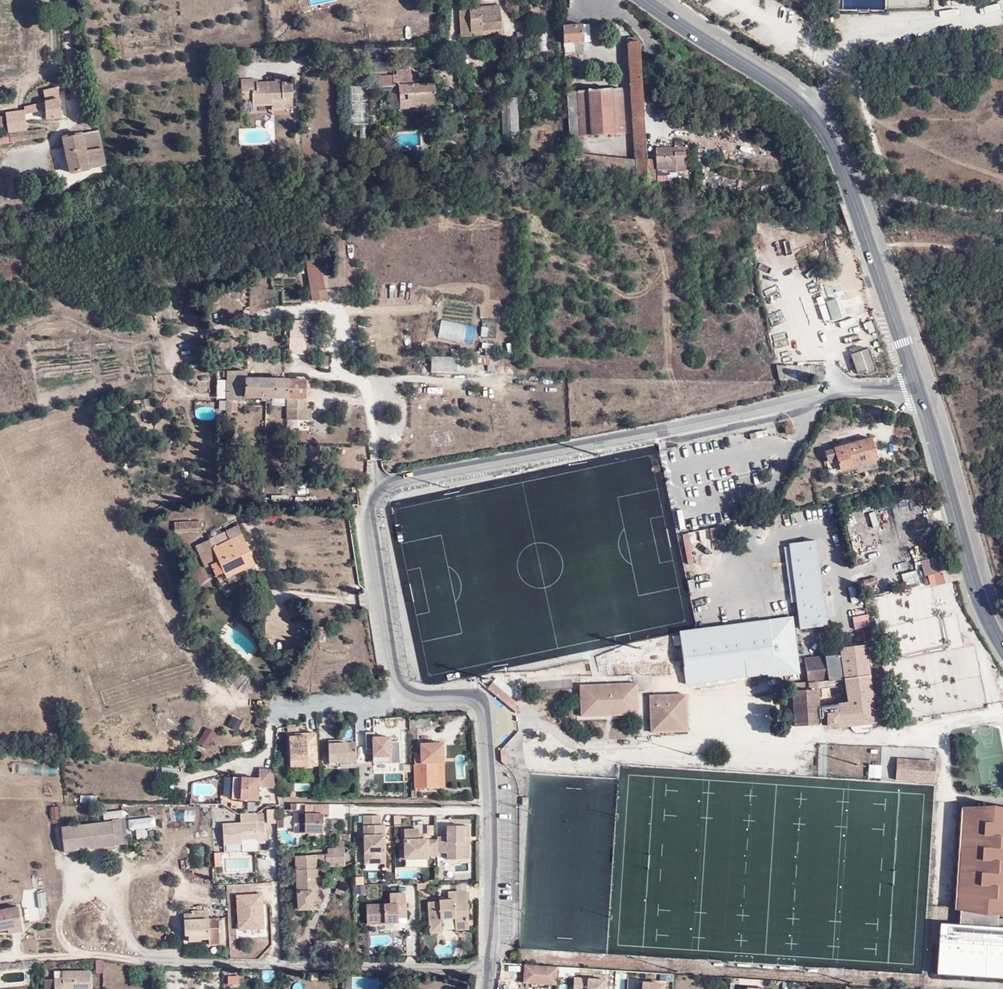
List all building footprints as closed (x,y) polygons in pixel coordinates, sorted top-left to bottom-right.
[(460,37),(501,33),(499,5),(468,7),(468,8),(457,9),(460,37)] [(560,23),(562,50),(582,49),(582,23),(560,23)] [(533,35),(532,28),(517,29),(518,36),(533,35)] [(636,183),(649,184),(649,182),(647,155),(638,40),(626,42),(634,160),(636,183)] [(393,70),(393,60),(371,61),(372,71),(393,70)] [(399,90),(400,108),(410,108),(409,101),(424,101),(425,107),(435,107),(434,83),(417,84),(411,84),(410,73),(409,68),(397,68),(397,74),(377,75),(379,91),(388,90),(399,90)] [(256,79),(240,79),(241,98),(253,98),(253,105),(272,105),(272,110),(292,109),(292,81),(256,82),(256,79)] [(564,90),(567,136),(624,133),(621,87),(564,90)] [(25,110),(25,112),(46,110),(46,118),(62,116),(57,88),(46,90),(46,102),(25,104),(25,110)] [(389,109),(400,108),(399,90),(388,90),(389,109)] [(519,98),(503,98),(504,142),(520,144),(519,98)] [(8,120),(26,120),(25,112),(25,110),(8,111),(8,120)] [(1,133),(1,142),(47,136),(46,127),(27,129),(26,120),(8,120),(9,133),(1,133)] [(106,165),(96,129),(63,136),(70,173),(106,165)] [(655,147),(656,154),(657,176),(669,175),(675,175),(676,171),(686,171),(684,147),(655,147)] [(647,155),(649,182),(657,182),(657,176),(656,154),(647,155)] [(574,177),(636,183),(634,160),(576,155),(574,177)] [(360,240),(361,225),(348,225),(348,239),(360,240)] [(306,261),(310,287),(318,287),(317,276),(321,275),(320,269),(315,269),(314,260),(306,261)] [(834,270),(836,276),(843,274),(840,267),(834,270)] [(831,279),(836,276),(834,270),(828,272),(831,279)] [(327,298),(327,296),(327,290),(325,290),(319,291),(318,287),(310,287),(312,300),(327,298)] [(306,342),(306,329),(292,325),(291,325),(291,337),(291,342),(306,342)] [(306,353),(306,342),(291,342),(291,354),(306,353)] [(876,371),(868,347),(850,353),(856,373),(866,370),(867,374),(876,371)] [(800,381),(808,381),(808,366),(801,366),(785,365),(785,371),(800,371),(800,381)] [(246,372),(228,371),(227,399),(237,399),(245,399),(244,397),(261,398),(266,398),(288,398),(288,409),(291,409),(306,410),(307,380),(246,378),(246,372)] [(785,371),(784,381),(800,381),(800,371),(785,371)] [(227,399),(226,413),(234,412),(234,408),(236,407),(237,399),(227,399)] [(306,419),(306,410),(291,409),(291,419),(306,419)] [(233,445),(234,430),(225,430),(225,445),(233,445)] [(839,469),(859,464),(877,459),(871,437),(833,447),(839,469)] [(859,467),(859,464),(839,469),(833,447),(823,450),(830,475),(859,467)] [(255,564),(237,526),(196,546),(206,568),(212,565),(216,576),(224,572),(226,577),(255,564)] [(794,579),(795,585),(800,628),(826,624),(815,539),(789,543),(792,563),(793,570),(794,579)] [(928,587),(945,583),(939,556),(922,559),(928,587)] [(799,669),(796,652),(801,651),(796,617),(679,632),(686,684),(776,672),(799,669)] [(190,634),(196,627),(191,622),(185,629),(190,634)] [(839,647),(840,654),(823,656),(827,680),(807,682),(808,689),(792,690),(794,726),(820,724),(826,725),(837,725),(837,726),(874,722),(865,644),(857,645),(839,647)] [(588,690),(580,694),(580,715),(606,715),(606,706),(612,706),(612,715),(637,714),(637,683),(598,684),(588,690)] [(504,684),(500,689),(511,697),(514,692),(504,684)] [(580,684),(580,694),(588,690),(598,684),(580,684)] [(496,694),(503,700),(514,699),(511,697),(500,689),(496,694)] [(687,730),(686,694),(650,695),(651,732),(687,730)] [(514,699),(503,700),(515,710),(515,701),(514,699)] [(235,728),(239,720),(231,715),(226,724),(235,728)] [(430,726),(430,717),(410,719),(410,728),(430,726)] [(371,727),(371,720),(359,720),(359,722),(357,722),(358,731),(368,733),(368,727),(371,727)] [(394,734),(394,729),(394,726),(375,726),(374,748),(394,748),(394,734)] [(205,747),(214,732),(206,727),(196,742),(205,747)] [(304,765),(318,764),(316,731),(301,732),(301,735),(295,735),(289,735),(289,758),(304,757),(304,765)] [(259,744),(254,735),(242,743),(247,751),(259,744)] [(338,761),(357,760),(356,741),(345,742),(337,742),(337,740),(328,740),(329,761),(338,761)] [(438,762),(444,762),(444,743),(422,744),(422,755),(415,756),(416,788),(439,788),(438,762)] [(290,766),(304,765),(304,757),(289,758),(290,766)] [(934,783),(936,764),(897,762),(895,780),(934,783)] [(160,774),(175,775),(176,767),(161,766),(160,774)] [(232,779),(232,801),(258,801),(259,788),(276,788),(272,770),(258,769),(258,779),(248,779),(248,783),(241,783),(241,779),(232,779)] [(328,804),(313,803),(313,812),(293,812),(293,831),(322,831),(322,813),(328,813),(328,804)] [(962,807),(955,908),(960,909),(959,924),(997,926),(998,911),(1002,911),(1002,810),(962,807)] [(257,822),(256,813),(240,815),(240,823),(223,824),(225,845),(243,843),(243,840),(258,839),(257,822)] [(363,816),(364,852),(374,852),(374,863),(384,863),(384,847),(382,847),(381,836),(384,836),(384,825),(379,825),(379,815),(363,816)] [(111,821),(114,845),(127,844),(125,820),(111,821)] [(114,846),(114,845),(111,821),(62,827),(65,852),(114,846)] [(264,822),(257,822),(258,839),(243,840),(243,843),(265,842),(264,822)] [(437,840),(437,853),(447,853),(447,859),(469,859),(469,842),(466,842),(466,836),(469,836),(469,825),(447,825),(447,836),(436,836),(437,840)] [(404,858),(417,858),(416,829),(404,830),(404,858)] [(427,856),(437,856),(437,853),(437,840),(427,840),(426,839),(424,839),(419,839),(418,834),(418,829),(416,829),(417,858),(427,858),(427,856)] [(324,860),(324,865),(344,864),(343,840),(332,841),(332,847),(326,847),(326,853),(321,853),(321,860),(324,860)] [(374,852),(364,852),(365,863),(374,863),(374,852)] [(315,874),(315,865),(315,858),(318,857),(318,856),(318,853),(295,855),(297,908),(312,908),(312,901),(320,901),(319,889),(316,889),(316,882),(315,874)] [(315,865),(324,865),(324,860),(321,860),(321,853),(318,853),(318,856),(318,857),(315,858),(315,865)] [(455,917),(455,919),(469,918),(467,891),(448,892),(449,900),(439,901),(439,902),(429,903),(431,933),(442,932),(441,918),(455,917)] [(366,924),(380,923),(380,920),(383,920),(384,923),(398,923),(398,918),(406,917),(405,893),(389,894),(389,904),(365,905),(366,924)] [(7,928),(21,925),(18,907),(0,911),(0,929),(7,928)] [(208,945),(217,945),(217,919),(211,919),(211,923),(208,922),(209,919),(208,919),(208,908),(204,908),(204,911),(191,911),(191,914),(184,914),(184,934),(183,934),(183,941),(200,941),(200,939),(208,939),(208,945)] [(469,918),(455,919),(456,930),(469,929),(469,918)] [(45,980),(45,988),(92,988),(92,972),(55,972),(55,980),(45,980)] [(238,984),(238,977),(228,976),(227,984),(234,984),(234,985),(238,984)]
